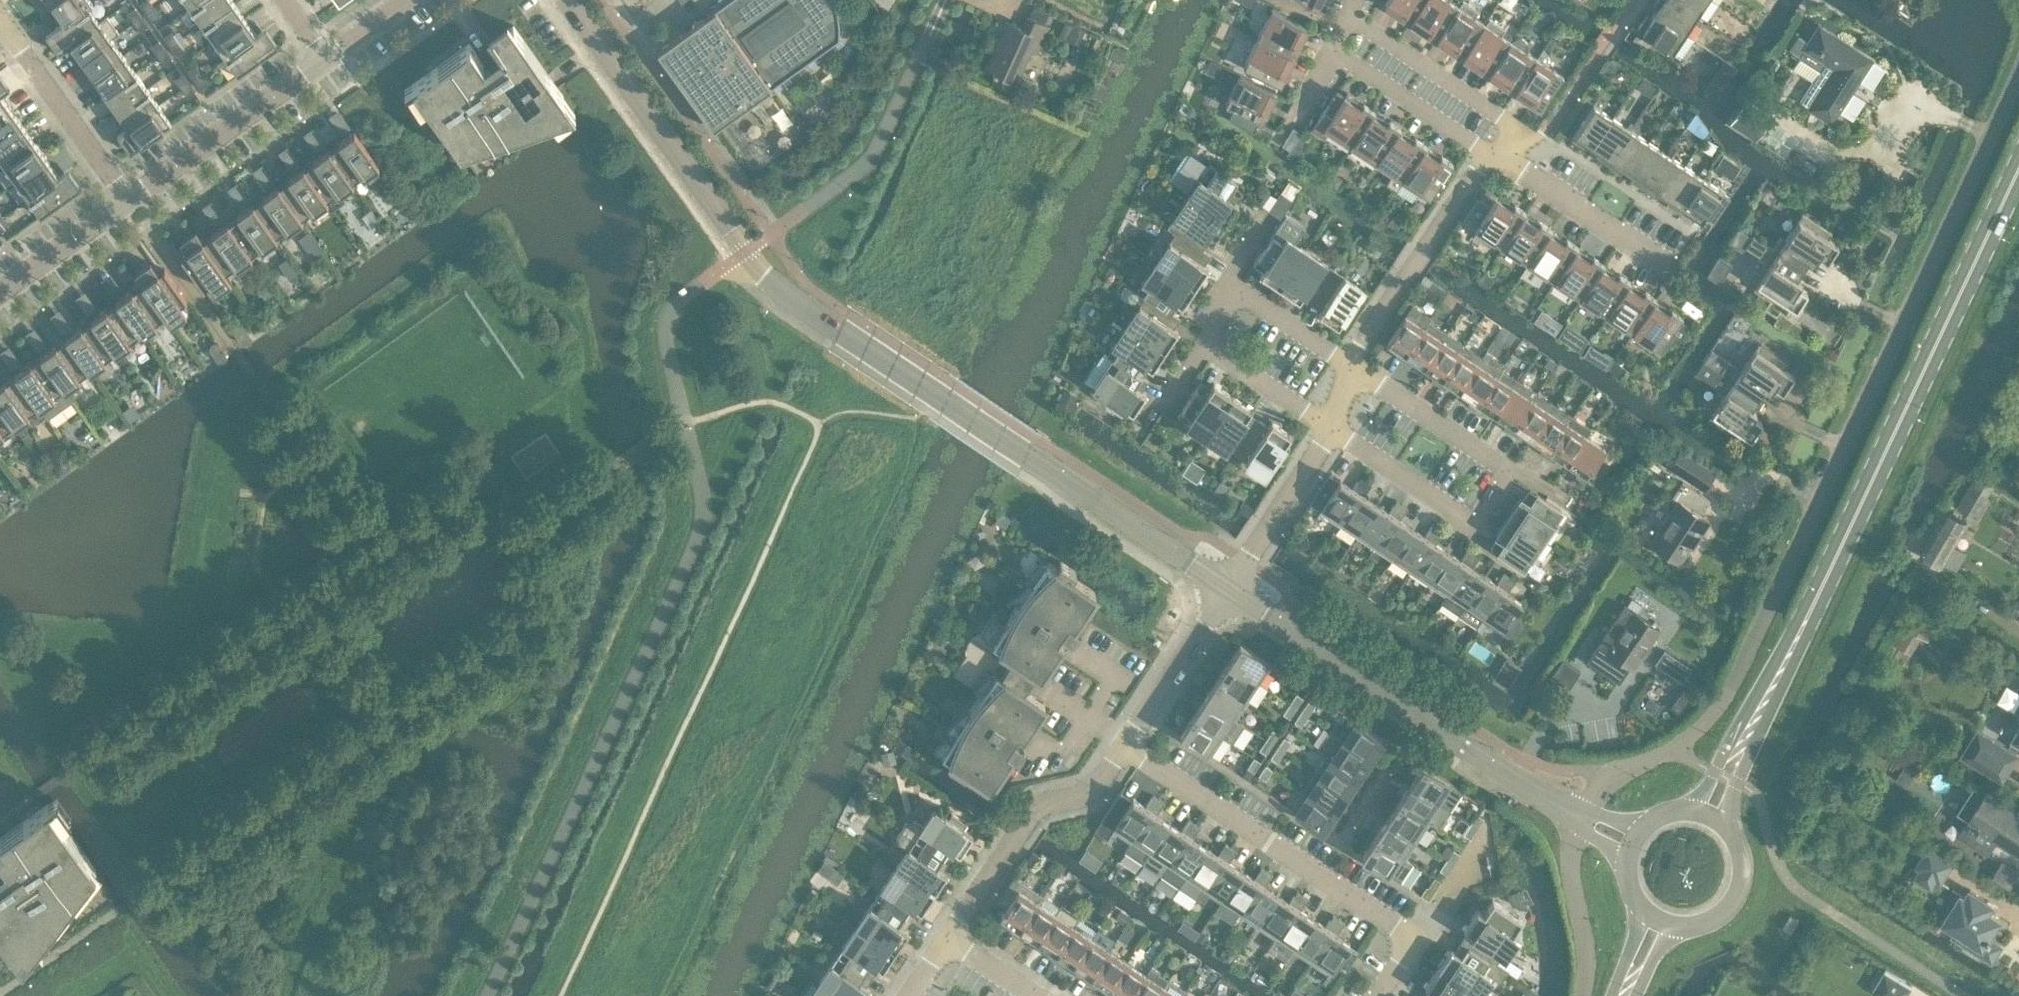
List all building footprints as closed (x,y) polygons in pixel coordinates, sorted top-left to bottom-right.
[(92,2),(91,0),(51,0),(48,2),(62,21),(62,22),(87,4),(88,5),(92,2)] [(154,6),(150,0),(143,0),(140,2),(146,12),(154,6)] [(189,6),(201,23),(232,0),(197,0),(189,6)] [(232,0),(201,23),(213,39),(244,17),(232,0)] [(712,10),(768,88),(810,58),(769,0),(726,0),(712,10)] [(810,58),(832,43),(838,38),(838,29),(837,13),(833,0),(769,0),(810,58)] [(1382,4),(1384,6),(1385,5),(1400,15),(1399,16),(1410,23),(1411,22),(1410,21),(1424,0),(1385,0),(1382,4)] [(1410,21),(1411,22),(1426,32),(1425,33),(1436,40),(1437,39),(1436,38),(1458,5),(1451,0),(1424,0),(1410,21)] [(1436,38),(1437,39),(1452,49),(1451,50),(1462,58),(1463,57),(1462,56),(1484,22),(1474,15),(1478,9),(1464,0),(1462,0),(1459,5),(1458,5),(1436,38)] [(1677,0),(1655,0),(1653,4),(1658,7),(1654,12),(1684,32),(1697,13),(1677,0)] [(1697,13),(1706,0),(1677,0),(1697,13)] [(68,43),(99,21),(88,5),(87,4),(62,22),(62,21),(46,32),(59,50),(68,43)] [(127,11),(134,21),(142,15),(135,6),(127,11)] [(161,15),(154,6),(146,12),(153,21),(161,15)] [(1257,37),(1295,55),(1300,44),(1299,44),(1307,28),(1308,28),(1309,26),(1272,8),(1257,37)] [(662,46),(657,50),(713,128),(718,124),(768,88),(712,10),(703,17),(668,42),(662,46)] [(1671,51),(1684,32),(1654,12),(1651,17),(1646,14),(1637,28),(1671,51)] [(142,15),(134,21),(140,30),(148,24),(142,15)] [(995,73),(992,79),(1012,87),(1030,49),(1036,52),(1048,26),(1028,16),(1023,28),(1006,20),(985,66),(992,70),(992,71),(995,73)] [(244,17),(213,39),(225,56),(256,33),(244,17)] [(1484,22),(1462,56),(1463,57),(1478,67),(1477,68),(1488,75),(1489,74),(1488,73),(1510,39),(1501,33),(1505,27),(1489,17),(1486,23),(1484,22)] [(1058,35),(1077,44),(1085,28),(1066,19),(1058,35)] [(80,59),(111,37),(99,21),(68,43),(80,59)] [(412,82),(472,167),(479,177),(574,109),(513,24),(492,39),(499,49),(483,60),(469,41),(412,82)] [(1800,54),(1799,56),(1819,69),(1813,79),(1799,99),(1810,106),(1831,120),(1871,58),(1819,25),(1809,41),(1806,46),(1800,54)] [(256,33),(225,56),(237,73),(278,44),(265,26),(256,33)] [(163,35),(170,45),(178,39),(171,30),(163,35)] [(1800,35),(1792,48),(1800,54),(1806,46),(1809,41),(1800,35)] [(92,76),(123,54),(111,37),(80,59),(92,76)] [(1294,56),(1295,55),(1257,37),(1243,66),(1281,84),(1286,72),(1285,72),(1293,56),(1294,56)] [(158,54),(165,48),(159,39),(151,45),(158,54)] [(185,48),(178,39),(170,45),(177,54),(185,48)] [(1515,91),(1514,90),(1536,57),(1510,39),(1488,73),(1489,74),(1504,84),(1503,85),(1514,92),(1515,91)] [(165,48),(158,54),(164,63),(172,58),(165,48)] [(103,93),(134,70),(123,54),(92,76),(103,93)] [(1529,102),(1540,109),(1563,74),(1536,57),(1514,90),(1515,91),(1530,101),(1529,102)] [(1620,62),(1612,57),(1604,68),(1612,73),(1620,62)] [(187,69),(194,78),(202,72),(195,63),(187,69)] [(115,109),(146,87),(134,70),(103,93),(115,109)] [(10,86),(0,72),(0,92),(10,86)] [(181,87),(189,81),(182,72),(175,78),(181,87)] [(202,72),(194,78),(201,87),(208,82),(202,72)] [(1240,73),(1225,103),(1234,107),(1229,117),(1228,118),(1237,122),(1254,130),(1259,119),(1263,121),(1268,109),(1267,109),(1275,93),(1276,93),(1277,91),(1251,78),(1240,73)] [(1718,101),(1725,90),(1709,79),(1701,90),(1718,101)] [(196,91),(189,81),(181,87),(188,96),(196,91)] [(127,126),(158,103),(146,87),(115,109),(127,125),(127,126)] [(1349,93),(1347,91),(1345,95),(1337,89),(1319,116),(1311,128),(1324,137),(1328,129),(1351,144),(1373,110),(1374,111),(1375,110),(1364,103),(1363,104),(1348,94),(1349,93)] [(11,109),(0,93),(0,116),(11,109)] [(1730,122),(1752,137),(1767,114),(1745,100),(1730,122)] [(171,121),(158,103),(127,126),(127,125),(117,132),(130,150),(171,121)] [(1592,147),(1612,116),(1593,104),(1570,139),(1584,148),(1587,144),(1592,147)] [(0,116),(0,142),(23,125),(11,109),(0,116)] [(1389,121),(1374,111),(1373,110),(1351,144),(1377,161),(1399,128),(1400,128),(1401,127),(1390,120),(1389,121)] [(1606,163),(1629,128),(1612,116),(1592,147),(1597,150),(1593,155),(1606,163)] [(806,137),(813,132),(803,118),(796,123),(806,137)] [(0,142),(0,159),(4,164),(35,142),(23,125),(0,142)] [(1416,137),(1415,138),(1400,128),(1399,128),(1377,161),(1392,172),(1385,182),(1396,189),(1425,145),(1426,146),(1427,145),(1416,137)] [(1627,170),(1647,140),(1629,128),(1606,163),(1620,172),(1623,168),(1627,170)] [(328,148),(353,182),(352,180),(362,173),(363,175),(379,164),(354,129),(338,141),(339,142),(330,149),(329,147),(328,148)] [(1286,154),(1295,160),(1310,139),(1300,133),(1286,154)] [(1647,140),(1627,170),(1633,174),(1629,179),(1641,187),(1665,152),(1647,140)] [(35,142),(4,164),(16,181),(47,158),(35,142)] [(1441,156),(1426,146),(1425,145),(1396,189),(1412,199),(1419,189),(1429,197),(1431,195),(1436,198),(1449,177),(1444,174),(1453,162),(1442,155),(1441,156)] [(303,166),(327,200),(328,200),(327,198),(336,192),(337,193),(353,182),(328,148),(313,159),(314,160),(304,167),(303,166)] [(1190,192),(1187,197),(1225,222),(1238,203),(1234,200),(1244,185),(1210,162),(1209,164),(1186,149),(1168,177),(1190,192)] [(1665,152),(1641,187),(1656,196),(1659,192),(1664,195),(1684,164),(1665,152)] [(1730,157),(1724,153),(1716,166),(1722,170),(1730,157)] [(47,158),(16,181),(28,197),(59,175),(58,174),(47,158)] [(1684,164),(1664,195),(1669,198),(1665,203),(1679,212),(1702,177),(1684,164)] [(277,184),(302,219),(303,218),(301,217),(311,210),(312,211),(327,200),(303,166),(287,177),(288,178),(279,185),(278,184),(277,184)] [(40,215),(71,192),(81,185),(68,167),(58,174),(59,175),(28,197),(40,215)] [(1702,177),(1679,212),(1692,220),(1695,216),(1701,219),(1703,216),(1713,222),(1730,196),(1721,190),(1721,189),(1702,177)] [(252,202),(277,237),(277,236),(276,235),(286,228),(287,230),(302,219),(277,184),(262,195),(263,197),(254,203),(253,202),(252,202)] [(1480,195),(1491,203),(1497,193),(1486,186),(1480,195)] [(1514,205),(1499,195),(1500,194),(1498,192),(1497,193),(1491,203),(1475,227),(1477,229),(1473,234),(1488,244),(1492,239),(1502,245),(1524,211),(1525,212),(1526,211),(1515,204),(1514,205)] [(1167,226),(1175,232),(1176,231),(1201,248),(1201,247),(1207,238),(1212,242),(1225,222),(1187,197),(1167,226)] [(227,221),(251,255),(252,255),(251,253),(260,246),(261,248),(277,237),(252,202),(237,213),(238,215),(228,222),(227,220),(227,221)] [(1540,222),(1525,212),(1524,211),(1502,245),(1528,262),(1550,229),(1551,229),(1552,228),(1541,221),(1540,222)] [(1780,235),(1773,247),(1803,266),(1810,256),(1814,258),(1817,254),(1827,260),(1838,243),(1828,237),(1831,231),(1807,215),(1802,212),(1785,238),(1780,235)] [(1305,249),(1295,242),(1305,227),(1285,214),(1253,263),(1263,270),(1260,274),(1279,287),(1305,249)] [(0,217),(0,229),(1,230),(9,225),(2,215),(0,217)] [(202,240),(225,272),(235,264),(236,266),(251,255),(227,221),(211,231),(212,233),(203,240),(202,240)] [(179,240),(187,251),(181,256),(203,287),(210,283),(211,284),(226,273),(225,272),(202,240),(203,240),(195,228),(179,240)] [(1566,239),(1551,229),(1550,229),(1528,262),(1554,280),(1576,246),(1577,247),(1578,246),(1567,238),(1566,239)] [(313,256),(322,249),(309,230),(299,237),(313,256)] [(1175,232),(1156,260),(1195,286),(1209,267),(1203,263),(1210,253),(1201,247),(1201,248),(1176,231),(1175,232)] [(1753,234),(1745,245),(1766,259),(1770,262),(1753,288),(1769,298),(1764,307),(1777,315),(1780,310),(1787,314),(1792,305),(1796,308),(1807,290),(1797,284),(1800,280),(1796,277),(1803,266),(1773,247),(1753,234)] [(1592,257),(1577,247),(1576,246),(1554,280),(1580,297),(1602,263),(1603,264),(1604,263),(1593,256),(1592,257)] [(1312,301),(1334,268),(1305,249),(1279,287),(1299,300),(1302,295),(1312,301)] [(1137,290),(1145,295),(1146,295),(1171,311),(1177,302),(1182,305),(1195,286),(1156,260),(1137,290)] [(158,272),(150,261),(134,272),(142,283),(143,283),(165,314),(167,316),(182,305),(181,303),(187,299),(165,267),(158,272)] [(1619,273),(1618,274),(1603,264),(1602,263),(1580,297),(1606,314),(1628,281),(1629,281),(1630,280),(1619,273)] [(1334,268),(1312,301),(1321,308),(1318,313),(1338,326),(1344,317),(1349,320),(1359,304),(1354,301),(1363,287),(1334,268)] [(1645,290),(1644,291),(1629,281),(1628,281),(1606,314),(1632,332),(1654,298),(1655,299),(1656,297),(1645,290)] [(117,299),(141,334),(157,323),(155,321),(165,314),(143,283),(142,283),(133,290),(132,288),(117,299)] [(1180,317),(1171,311),(1146,295),(1145,295),(1126,323),(1165,349),(1178,330),(1173,327),(1180,317)] [(1671,307),(1670,309),(1655,299),(1654,298),(1632,332),(1659,349),(1668,336),(1677,341),(1688,324),(1679,319),(1682,315),(1671,307)] [(141,334),(117,299),(116,300),(117,301),(108,308),(107,306),(91,317),(116,352),(131,341),(130,339),(139,333),(141,334)] [(1402,359),(1424,326),(1429,319),(1431,316),(1412,303),(1386,342),(1398,350),(1395,354),(1402,359)] [(116,352),(91,317),(91,318),(92,319),(82,326),(81,325),(66,336),(90,370),(106,359),(105,358),(114,351),(115,352),(116,352)] [(1412,359),(1423,367),(1446,331),(1429,319),(1424,326),(1402,359),(1409,364),(1412,359)] [(1152,369),(1165,349),(1126,323),(1107,352),(1104,350),(1103,351),(1113,358),(1114,357),(1141,375),(1141,374),(1147,365),(1152,369)] [(234,328),(235,332),(241,340),(243,342),(246,342),(249,341),(250,338),(249,334),(243,326),(240,324),(236,325),(234,328)] [(1431,378),(1438,383),(1464,343),(1446,331),(1423,367),(1434,374),(1431,378)] [(90,370),(66,336),(65,336),(66,338),(57,344),(56,343),(41,354),(65,388),(80,377),(79,376),(89,369),(90,371),(90,370)] [(211,349),(217,357),(220,359),(224,359),(226,356),(226,354),(225,352),(219,343),(216,341),(212,342),(210,345),(211,349)] [(1793,373),(1784,367),(1787,362),(1758,342),(1741,368),(1710,348),(1703,359),(1758,396),(1765,386),(1769,389),(1772,384),(1782,390),(1793,373)] [(1483,355),(1482,355),(1464,343),(1438,383),(1445,388),(1448,383),(1459,391),(1483,355)] [(1501,367),(1501,368),(1504,363),(1485,350),(1482,355),(1483,355),(1459,391),(1470,398),(1467,402),(1474,407),(1501,367)] [(1148,379),(1141,374),(1141,375),(1114,357),(1113,358),(1103,351),(1084,379),(1095,386),(1094,386),(1108,395),(1105,400),(1120,411),(1124,406),(1133,412),(1146,392),(1141,389),(1148,379)] [(65,388),(41,354),(40,354),(41,356),(32,363),(31,361),(15,372),(40,407),(55,396),(54,394),(63,387),(65,389),(65,388)] [(1755,410),(1751,407),(1758,396),(1703,359),(1695,371),(1725,391),(1708,417),(1738,436),(1741,431),(1750,438),(1762,420),(1752,414),(1755,410)] [(1519,379),(1501,368),(1501,367),(1474,407),(1481,412),(1484,408),(1495,415),(1519,379)] [(15,372),(15,373),(16,374),(6,381),(5,379),(0,383),(0,405),(14,425),(30,414),(29,412),(38,405),(39,407),(40,407),(15,372)] [(1503,426),(1510,431),(1537,391),(1519,379),(1495,415),(1506,422),(1503,426)] [(1178,414),(1207,433),(1233,395),(1213,382),(1210,386),(1200,380),(1178,414)] [(1520,432),(1531,439),(1555,403),(1537,391),(1510,431),(1517,436),(1520,432)] [(1252,408),(1233,395),(1207,433),(1236,453),(1258,419),(1249,413),(1252,408)] [(1539,450),(1546,455),(1573,415),(1555,403),(1531,439),(1542,446),(1539,450)] [(0,405),(0,435),(4,432),(3,430),(13,424),(14,425),(0,405)] [(1586,434),(1591,427),(1573,415),(1546,455),(1553,460),(1556,456),(1567,463),(1586,434)] [(1268,425),(1258,419),(1236,453),(1266,472),(1275,459),(1279,462),(1290,446),(1285,443),(1291,433),(1271,420),(1268,425)] [(1586,434),(1567,463),(1578,470),(1575,474),(1583,480),(1604,447),(1586,434)] [(1703,487),(1714,470),(1681,449),(1671,466),(1703,487)] [(1329,473),(1310,502),(1338,521),(1366,479),(1360,475),(1353,487),(1340,478),(1339,479),(1329,473)] [(1366,479),(1338,521),(1356,533),(1376,503),(1364,494),(1372,483),(1366,479)] [(1709,519),(1700,513),(1710,498),(1682,479),(1672,495),(1678,499),(1650,541),(1678,560),(1696,533),(1699,535),(1709,519)] [(1957,507),(1978,518),(1990,497),(1970,485),(1957,507)] [(1508,515),(1543,538),(1555,520),(1554,519),(1561,509),(1536,493),(1530,503),(1520,496),(1508,515)] [(1376,503),(1356,533),(1374,545),(1402,503),(1396,499),(1388,511),(1376,503)] [(1374,545),(1392,557),(1412,526),(1400,518),(1408,507),(1402,503),(1374,545)] [(1920,552),(1941,564),(1967,522),(1949,511),(1944,520),(1941,517),(1920,552)] [(1530,557),(1543,538),(1508,515),(1495,533),(1505,540),(1498,550),(1522,566),(1529,556),(1530,557)] [(1412,526),(1392,557),(1410,569),(1438,527),(1432,523),(1424,535),(1412,526)] [(1410,569),(1428,581),(1448,550),(1436,542),(1444,531),(1438,527),(1410,569)] [(1446,593),(1474,551),(1468,547),(1460,558),(1448,550),(1428,581),(1446,593)] [(1446,593),(1441,601),(1458,613),(1484,574),(1472,566),(1480,555),(1474,551),(1446,593)] [(968,768),(991,784),(1012,751),(1011,751),(1012,749),(1017,756),(1020,753),(1022,749),(1023,745),(1022,740),(1022,741),(1018,740),(1022,734),(1023,734),(1044,702),(1028,691),(1062,640),(1061,640),(1065,634),(1068,636),(1068,637),(1068,638),(1072,637),(1076,634),(1078,631),(1080,626),(1079,626),(1079,627),(1072,624),(1073,623),(1073,624),(1095,591),(1072,576),(1076,571),(1060,560),(1056,565),(1046,559),(1006,619),(994,611),(980,631),(979,630),(975,633),(970,636),(967,641),(966,646),(966,651),(967,652),(953,672),(981,691),(941,751),(951,758),(948,763),(964,774),(968,768)] [(1482,617),(1510,575),(1504,571),(1496,582),(1484,574),(1458,613),(1476,625),(1482,617)] [(1516,579),(1510,575),(1482,617),(1501,629),(1507,633),(1515,632),(1519,625),(1518,617),(1511,613),(1521,599),(1508,590),(1516,579)] [(1633,667),(1659,628),(1623,604),(1586,659),(1618,682),(1629,665),(1633,667)] [(1227,661),(1258,681),(1270,662),(1240,642),(1227,661)] [(1550,676),(1568,688),(1580,670),(1562,658),(1550,676)] [(1215,679),(1246,699),(1258,681),(1227,661),(1215,679)] [(1246,699),(1215,679),(1203,697),(1234,717),(1234,716),(1246,699)] [(1296,692),(1289,702),(1296,706),(1303,696),(1296,692)] [(1244,723),(1234,716),(1234,717),(1203,697),(1191,715),(1222,735),(1222,734),(1232,741),(1244,723)] [(1308,700),(1301,710),(1308,714),(1314,704),(1308,700)] [(1296,706),(1289,702),(1282,712),(1289,716),(1296,706)] [(1308,714),(1301,710),(1294,720),(1301,724),(1308,714)] [(1209,753),(1222,735),(1191,715),(1179,733),(1209,753)] [(1339,735),(1370,755),(1382,737),(1352,716),(1339,735)] [(1272,728),(1265,738),(1272,742),(1279,732),(1272,728)] [(1339,735),(1329,728),(1317,746),(1327,753),(1358,773),(1370,755),(1339,735)] [(1963,754),(2003,779),(2018,754),(1978,729),(1963,754)] [(1284,736),(1277,746),(1284,750),(1290,740),(1284,736)] [(1265,738),(1258,748),(1265,752),(1272,742),(1265,738)] [(1270,756),(1277,760),(1284,750),(1277,746),(1270,756)] [(1921,757),(1914,752),(1909,759),(1917,764),(1921,757)] [(1315,771),(1346,791),(1358,773),(1327,753),(1315,771)] [(1253,770),(1254,769),(1260,760),(1253,756),(1246,766),(1253,770)] [(1265,778),(1272,768),(1265,763),(1258,774),(1265,778)] [(1462,790),(1430,769),(1422,763),(1409,782),(1450,809),(1462,790)] [(1315,771),(1303,789),(1334,809),(1346,791),(1315,771)] [(1397,800),(1428,820),(1438,827),(1450,809),(1409,782),(1397,800)] [(1957,812),(1968,819),(1958,834),(1988,853),(1999,837),(2018,850),(2018,813),(1985,792),(1974,785),(1957,812)] [(1112,827),(1130,839),(1131,839),(1159,797),(1153,793),(1145,805),(1120,788),(1093,830),(1105,838),(1112,827)] [(1334,809),(1303,789),(1291,808),(1321,828),(1334,809)] [(5,940),(5,941),(22,963),(108,901),(115,896),(116,895),(64,822),(71,816),(56,795),(48,801),(47,802),(42,805),(27,816),(21,820),(0,835),(0,855),(5,861),(1,864),(0,863),(0,933),(5,940)] [(1169,821),(1157,813),(1165,801),(1159,797),(1131,839),(1130,839),(1124,850),(1142,862),(1142,861),(1169,821)] [(1428,820),(1397,800),(1385,818),(1416,838),(1428,820)] [(901,827),(949,859),(955,850),(960,853),(973,833),(964,827),(967,822),(951,812),(948,816),(935,808),(924,824),(915,818),(906,820),(901,827)] [(1470,822),(1476,827),(1483,816),(1476,812),(1470,822)] [(1160,873),(1195,821),(1189,817),(1181,829),(1169,821),(1142,861),(1160,873)] [(1416,838),(1385,818),(1373,836),(1404,856),(1416,838)] [(1195,821),(1160,873),(1178,885),(1205,845),(1193,837),(1201,825),(1195,821)] [(1470,837),(1476,827),(1470,822),(1463,832),(1470,837)] [(942,869),(949,859),(901,827),(897,834),(898,843),(908,848),(896,866),(934,892),(947,872),(942,869)] [(1361,854),(1400,880),(1412,862),(1404,856),(1373,836),(1361,854)] [(1217,853),(1205,845),(1178,885),(1196,897),(1203,887),(1231,845),(1225,841),(1217,853)] [(1237,849),(1231,845),(1203,887),(1221,899),(1241,869),(1229,861),(1237,849)] [(1446,858),(1452,863),(1459,852),(1452,848),(1446,858)] [(1938,881),(1940,883),(1952,864),(1929,850),(1918,868),(1919,869),(1916,875),(1935,886),(1938,881)] [(1439,868),(1446,873),(1452,863),(1446,858),(1439,868)] [(2018,872),(2018,871),(2002,860),(1993,874),(2011,885),(2018,872)] [(1241,869),(1221,899),(1239,911),(1267,869),(1261,865),(1253,877),(1241,869)] [(877,895),(910,917),(916,908),(921,911),(934,892),(896,866),(877,895)] [(1267,869),(1239,911),(1257,923),(1277,893),(1265,884),(1273,873),(1267,869)] [(1037,900),(1038,901),(1042,894),(1014,875),(997,900),(1006,906),(999,916),(1011,924),(1008,928),(1015,933),(1037,900)] [(1434,890),(1441,880),(1434,876),(1427,886),(1434,890)] [(1993,936),(1990,934),(2000,918),(1988,910),(1993,903),(1970,888),(1966,896),(1961,893),(1944,920),(1970,937),(1966,943),(1992,960),(2001,945),(1991,939),(1993,936)] [(1257,923),(1275,935),(1303,893),(1297,889),(1289,901),(1277,893),(1257,923)] [(1293,947),(1313,916),(1301,908),(1309,897),(1303,893),(1275,935),(1293,947)] [(1037,900),(1015,933),(1023,938),(1025,933),(1036,941),(1055,912),(1060,905),(1042,894),(1038,901),(1037,900)] [(857,924),(896,949),(909,930),(904,927),(910,917),(877,895),(857,924)] [(1515,934),(1512,932),(1522,918),(1493,898),(1483,913),(1476,908),(1463,928),(1468,931),(1462,941),(1507,971),(1509,968),(1497,961),(1502,954),(1515,934)] [(1055,912),(1036,941),(1047,948),(1044,952),(1051,957),(1073,924),(1078,917),(1060,905),(1055,912)] [(1313,916),(1293,947),(1310,959),(1339,917),(1333,913),(1325,925),(1313,916)] [(1791,914),(1784,926),(1791,931),(1799,919),(1791,914)] [(1073,924),(1051,957),(1059,962),(1061,957),(1072,965),(1091,936),(1096,929),(1078,917),(1073,924)] [(1339,917),(1310,959),(1329,971),(1335,963),(1345,969),(1359,949),(1348,942),(1349,941),(1337,932),(1344,921),(1339,917)] [(838,953),(872,975),(878,965),(883,969),(896,949),(857,924),(838,953)] [(1091,936),(1072,965),(1083,972),(1080,976),(1087,981),(1109,948),(1091,936)] [(1437,966),(1476,992),(1489,973),(1500,981),(1507,971),(1462,941),(1455,950),(1450,947),(1437,966)] [(1109,948),(1087,981),(1095,986),(1097,981),(1108,989),(1127,960),(1109,948)] [(838,953),(819,982),(840,995),(865,995),(870,988),(865,985),(872,975),(838,953)] [(1108,989),(1119,995),(1130,995),(1145,972),(1127,960),(1108,989)] [(1168,977),(1150,965),(1145,972),(1130,995),(1156,995),(1168,977)] [(1437,966),(1424,986),(1429,989),(1425,995),(1474,995),(1476,992),(1437,966)] [(1913,986),(1886,969),(1872,990),(1882,995),(1906,995),(1913,986)] [(819,982),(811,976),(797,995),(840,995),(819,982)] [(1186,989),(1168,977),(1156,995),(1181,995),(1186,989)]
